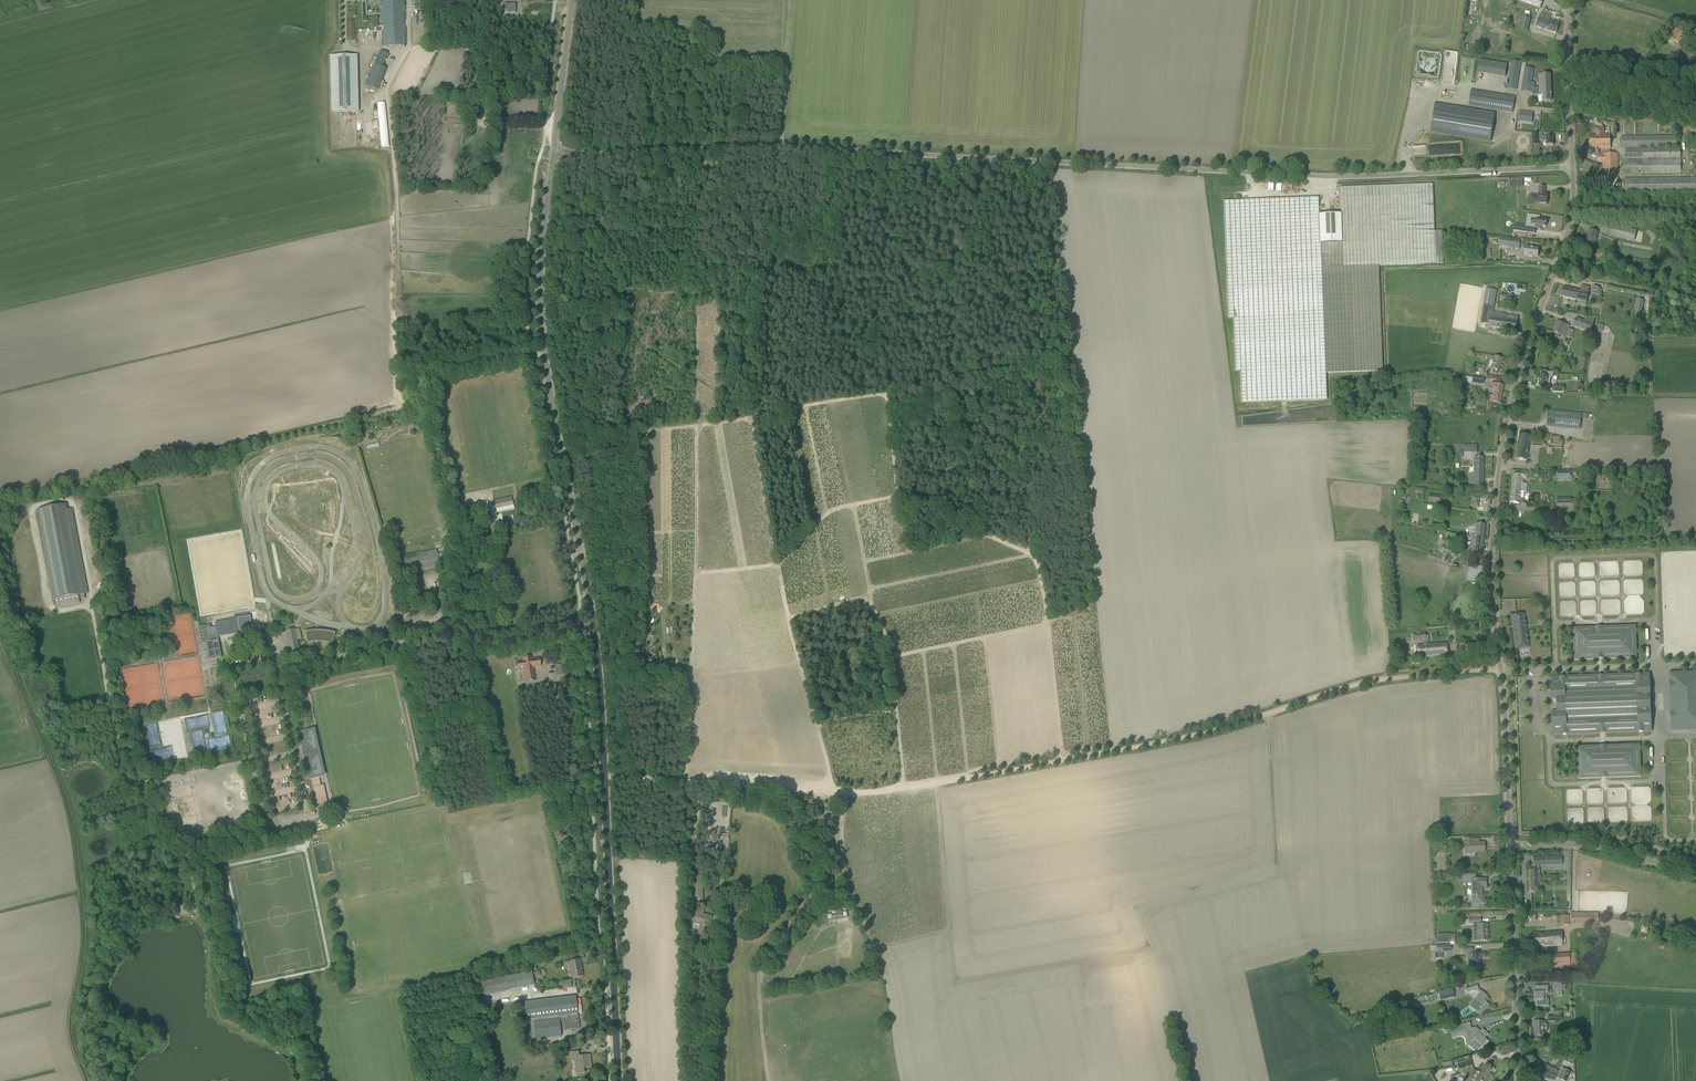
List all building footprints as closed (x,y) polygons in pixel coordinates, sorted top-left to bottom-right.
[(382,1),(385,46),(405,45),(403,0),(382,0),(382,1)] [(1535,6),(1540,8),(1543,0),(1518,0),(1535,6)] [(504,4),(504,13),(516,13),(515,4),(504,4)] [(1536,27),(1556,33),(1559,23),(1549,20),(1551,16),(1545,15),(1540,13),(1536,27)] [(1530,19),(1530,15),(1523,14),(1519,29),(1528,31),(1531,19),(1530,19)] [(1669,36),(1678,44),(1687,33),(1682,29),(1681,29),(1679,31),(1675,28),(1669,36)] [(380,31),(356,31),(357,43),(380,43),(380,31)] [(383,67),(388,53),(380,51),(375,65),(373,64),(365,86),(378,90),(386,68),(383,67)] [(358,112),(357,56),(330,56),(331,112),(358,112)] [(1458,68),(1472,69),(1472,62),(1470,62),(1471,57),(1459,56),(1458,68)] [(1505,76),(1507,63),(1480,59),(1478,72),(1505,76)] [(1507,89),(1516,90),(1521,62),(1512,61),(1507,89)] [(1534,87),(1535,83),(1532,83),(1534,69),(1525,67),(1521,91),(1533,93),(1533,95),(1539,94),(1540,95),(1542,95),(1542,102),(1546,101),(1552,101),(1550,74),(1539,74),(1539,88),(1534,87)] [(1469,105),(1513,112),(1515,97),(1471,89),(1469,105)] [(389,147),(386,102),(377,103),(380,147),(389,147)] [(1490,141),(1495,113),(1435,104),(1430,132),(1490,141)] [(1516,121),(1532,123),(1533,113),(1527,113),(1518,112),(1517,113),(1516,121)] [(1592,147),(1596,147),(1596,154),(1599,153),(1599,149),(1611,149),(1610,134),(1604,134),(1604,129),(1596,129),(1596,136),(1589,136),(1589,146),(1592,146),(1592,147)] [(1534,134),(1532,134),(1532,144),(1539,144),(1539,141),(1547,141),(1547,145),(1553,145),(1553,136),(1542,136),(1542,134),(1534,134)] [(1621,137),(1621,148),(1676,147),(1676,136),(1621,137)] [(1625,149),(1625,159),(1681,158),(1680,148),(1645,148),(1625,149)] [(1602,154),(1602,155),(1598,155),(1598,162),(1604,162),(1604,174),(1618,174),(1617,153),(1602,154)] [(1625,160),(1625,174),(1681,173),(1681,159),(1642,160),(1625,160)] [(1322,268),(1322,271),(1379,269),(1379,266),(1443,263),(1442,231),(1434,232),(1432,184),(1340,188),(1341,213),(1332,214),(1331,213),(1330,213),(1329,214),(1318,214),(1320,243),(1321,243),(1322,268)] [(1547,195),(1545,195),(1545,187),(1539,187),(1538,194),(1538,203),(1547,203),(1547,195)] [(1318,198),(1224,201),(1228,318),(1233,318),(1235,371),(1240,371),(1241,403),(1327,399),(1326,373),(1323,312),(1322,271),(1322,268),(1321,243),(1320,243),(1318,214),(1318,198)] [(1509,210),(1508,217),(1518,219),(1519,212),(1509,210)] [(1533,215),(1531,228),(1541,229),(1541,226),(1546,227),(1547,220),(1540,219),(1540,216),(1533,215)] [(1610,224),(1607,235),(1634,241),(1637,230),(1610,224)] [(1586,242),(1595,244),(1598,232),(1589,230),(1586,242)] [(1499,237),(1500,246),(1519,249),(1520,245),(1524,246),(1524,240),(1521,239),(1521,240),(1508,238),(1499,237)] [(1524,255),(1527,256),(1533,257),(1533,256),(1538,256),(1539,249),(1525,247),(1524,255)] [(1379,269),(1322,271),(1323,312),(1326,373),(1383,371),(1380,312),(1379,269)] [(1566,297),(1586,302),(1590,287),(1581,285),(1580,291),(1568,288),(1563,287),(1561,296),(1566,297)] [(1480,322),(1489,324),(1489,326),(1516,331),(1518,317),(1506,315),(1506,314),(1493,312),(1497,290),(1487,289),(1484,302),(1480,322)] [(1507,302),(1512,303),(1513,296),(1501,294),(1500,300),(1507,302)] [(1641,317),(1644,300),(1637,299),(1636,304),(1637,305),(1635,316),(1641,317)] [(1604,311),(1614,313),(1615,306),(1605,304),(1604,311)] [(1573,326),(1590,332),(1594,320),(1586,317),(1585,320),(1576,317),(1573,326)] [(1568,329),(1569,326),(1564,324),(1563,324),(1558,322),(1556,328),(1555,328),(1553,332),(1559,334),(1561,335),(1571,338),(1574,331),(1569,329),(1568,329)] [(1595,330),(1602,332),(1604,325),(1596,323),(1595,330)] [(1489,360),(1493,361),(1491,368),(1498,370),(1500,363),(1501,364),(1502,359),(1494,356),(1494,357),(1490,356),(1489,360)] [(1471,373),(1479,375),(1479,374),(1483,375),(1485,366),(1473,363),(1471,372),(1472,372),(1471,373)] [(1539,386),(1548,388),(1551,376),(1546,375),(1540,374),(1539,379),(1540,379),(1539,386)] [(1462,381),(1483,384),(1484,378),(1463,375),(1462,381)] [(1492,402),(1499,403),(1503,386),(1496,384),(1491,383),(1490,389),(1494,390),(1493,395),(1489,395),(1487,401),(1492,402)] [(1546,426),(1580,429),(1581,413),(1548,410),(1547,425),(1546,425),(1546,426)] [(1515,458),(1526,460),(1530,436),(1518,434),(1516,450),(1517,450),(1516,453),(1515,458)] [(1469,472),(1469,486),(1473,488),(1477,488),(1483,488),(1483,457),(1478,457),(1474,457),(1474,465),(1474,473),(1469,472)] [(1559,478),(1559,480),(1573,479),(1573,477),(1579,477),(1579,475),(1573,474),(1573,470),(1555,471),(1555,478),(1559,478)] [(1510,503),(1519,504),(1519,503),(1522,503),(1523,498),(1524,492),(1526,492),(1527,483),(1522,483),(1523,477),(1527,478),(1528,472),(1520,471),(1519,475),(1513,474),(1510,503)] [(1443,495),(1429,493),(1428,502),(1436,503),(1436,502),(1441,503),(1441,498),(1442,498),(1443,495)] [(1470,507),(1479,508),(1480,498),(1472,497),(1470,507)] [(513,501),(515,508),(522,506),(520,499),(513,501)] [(495,506),(497,513),(514,509),(513,502),(495,506)] [(59,604),(59,606),(80,603),(79,599),(85,598),(84,594),(88,593),(72,509),(67,510),(66,505),(37,510),(55,605),(59,604)] [(1470,534),(1469,538),(1474,539),(1474,537),(1484,538),(1483,538),(1485,524),(1476,523),(1474,534),(1470,534)] [(1474,539),(1469,538),(1474,539),(1473,546),(1468,546),(1467,553),(1472,553),(1472,555),(1481,556),(1482,550),(1482,549),(1482,546),(1483,546),(1483,541),(1482,541),(1483,540),(1484,540),(1484,538),(1474,537),(1474,539)] [(1446,555),(1444,563),(1449,564),(1451,558),(1450,558),(1452,549),(1447,548),(1445,554),(1446,555)] [(394,562),(396,573),(440,565),(438,554),(437,554),(437,553),(434,553),(434,555),(394,562)] [(498,600),(499,606),(510,605),(509,598),(507,598),(506,596),(502,597),(503,599),(498,600)] [(1528,647),(1525,623),(1524,614),(1511,616),(1516,649),(1528,647)] [(221,636),(244,632),(244,630),(255,628),(253,616),(219,622),(219,626),(221,636)] [(221,636),(219,626),(209,628),(209,625),(210,625),(199,627),(201,637),(207,636),(211,659),(221,657),(218,637),(221,637),(221,636)] [(1574,628),(1575,659),(1636,657),(1635,626),(1574,628)] [(294,630),(294,629),(286,631),(291,652),(299,650),(297,640),(301,639),(299,628),(294,630)] [(331,643),(334,636),(327,634),(320,633),(313,634),(306,635),(307,642),(313,641),(319,641),(325,642),(331,643)] [(1423,645),(1416,646),(1417,656),(1447,654),(1447,643),(1429,645),(1428,636),(1425,636),(1425,633),(1424,633),(1419,634),(1420,640),(1422,640),(1423,645)] [(540,666),(539,658),(531,659),(531,657),(522,658),(523,661),(517,662),(519,669),(524,668),(526,682),(535,681),(533,667),(540,666)] [(156,664),(123,668),(122,673),(123,680),(126,679),(126,683),(129,684),(129,688),(141,690),(146,689),(154,688),(155,684),(155,682),(155,678),(154,673),(155,668),(155,667),(158,667),(157,664),(156,664)] [(1669,673),(1671,731),(1695,730),(1695,672),(1669,673)] [(1551,712),(1552,726),(1553,726),(1554,735),(1652,731),(1650,674),(1551,677),(1552,686),(1550,686),(1551,700),(1552,700),(1553,712),(1551,712)] [(144,737),(155,737),(154,724),(144,724),(144,737)] [(317,778),(307,730),(298,732),(303,754),(302,755),(303,755),(304,757),(302,757),(303,758),(304,758),(309,781),(308,781),(307,781),(306,782),(306,783),(305,783),(305,784),(305,785),(306,786),(307,787),(308,787),(309,787),(312,802),(316,801),(316,804),(327,802),(326,800),(325,798),(325,797),(324,795),(324,793),(323,791),(322,790),(321,786),(320,786),(319,782),(318,783),(317,778)] [(1578,747),(1579,778),(1640,776),(1639,745),(1578,747)] [(820,818),(835,820),(836,811),(821,809),(820,818)] [(718,848),(728,849),(729,834),(721,834),(721,837),(719,837),(718,845),(718,848)] [(1464,843),(1464,853),(1474,853),(1474,852),(1485,851),(1484,842),(1474,843),(1474,844),(1472,844),(1472,838),(1464,838),(1465,843),(1464,843)] [(1534,869),(1529,869),(1530,891),(1539,891),(1539,884),(1538,875),(1540,875),(1540,869),(1539,869),(1539,866),(1562,865),(1562,857),(1533,858),(1533,866),(1534,866),(1534,869)] [(1460,879),(1463,879),(1463,878),(1471,877),(1472,904),(1483,903),(1482,894),(1481,890),(1480,890),(1480,886),(1486,886),(1486,879),(1481,879),(1476,879),(1475,873),(1460,874),(1460,879)] [(689,877),(690,900),(700,899),(700,886),(699,886),(699,883),(700,883),(700,876),(689,877)] [(336,910),(343,909),(342,899),(335,900),(336,910)] [(703,914),(704,910),(695,907),(691,922),(692,922),(691,923),(700,925),(698,929),(699,930),(698,934),(707,936),(711,918),(703,916),(704,915),(703,914)] [(844,919),(843,912),(832,914),(833,921),(844,919)] [(1570,913),(1570,920),(1574,920),(1574,924),(1590,924),(1590,921),(1590,913),(1570,913)] [(1553,925),(1568,925),(1568,915),(1560,915),(1560,916),(1553,916),(1553,925)] [(1477,924),(1478,941),(1488,940),(1487,924),(1481,924),(1481,918),(1469,918),(1469,924),(1478,923),(1478,924),(1477,924)] [(1533,934),(1534,945),(1544,944),(1544,943),(1554,942),(1554,945),(1561,944),(1560,932),(1533,934)] [(1436,935),(1434,935),(1434,943),(1438,943),(1450,942),(1450,945),(1454,945),(1454,942),(1455,942),(1455,934),(1450,934),(1450,933),(1438,934),(1438,937),(1436,937),(1436,935)] [(1450,945),(1435,945),(1435,959),(1442,959),(1442,952),(1450,952),(1450,945)] [(1471,954),(1468,954),(1469,967),(1481,967),(1481,961),(1480,961),(1480,958),(1485,958),(1485,953),(1480,953),(1471,953),(1471,954)] [(1551,955),(1552,970),(1575,968),(1574,953),(1551,955)] [(571,970),(573,979),(582,977),(581,969),(580,969),(580,968),(581,967),(580,959),(568,962),(570,970),(571,970)] [(534,985),(533,977),(536,976),(535,972),(532,973),(532,972),(481,982),(483,995),(508,990),(534,985)] [(1543,999),(1542,993),(1547,993),(1547,986),(1535,987),(1535,993),(1534,993),(1534,1000),(1536,1000),(1536,1006),(1547,1005),(1547,999),(1543,999)] [(1444,991),(1438,992),(1440,1001),(1455,997),(1452,987),(1443,989),(1444,991)] [(1481,991),(1469,1005),(1481,1015),(1489,1005),(1486,1002),(1487,1001),(1485,999),(1487,996),(1481,991)] [(1426,996),(1427,1002),(1436,1000),(1434,994),(1426,996)] [(578,1020),(579,1020),(578,1020),(575,996),(524,1002),(527,1023),(533,1022),(535,1039),(561,1036),(560,1030),(571,1029),(577,1028),(577,1029),(579,1029),(579,1028),(579,1024),(577,1024),(577,1021),(578,1021),(578,1020)] [(772,1017),(763,1017),(764,1026),(772,1026),(772,1017)] [(1535,1028),(1534,1029),(1534,1036),(1534,1035),(1538,1035),(1543,1035),(1543,1031),(1543,1026),(1547,1026),(1547,1021),(1544,1021),(1544,1020),(1543,1020),(1543,1021),(1538,1021),(1534,1021),(1535,1028)] [(1447,1028),(1448,1034),(1462,1031),(1460,1025),(1447,1028)] [(1483,1029),(1482,1029),(1479,1033),(1475,1029),(1476,1028),(1476,1027),(1464,1030),(1464,1031),(1468,1035),(1471,1043),(1468,1046),(1469,1046),(1475,1051),(1480,1044),(1482,1046),(1483,1045),(1482,1044),(1486,1039),(1487,1040),(1485,1038),(1488,1034),(1483,1029)] [(586,1068),(591,1067),(589,1054),(584,1055),(584,1056),(582,1056),(582,1055),(579,1056),(578,1051),(571,1052),(572,1061),(574,1061),(576,1074),(579,1074),(585,1073),(584,1067),(586,1067),(586,1068)] [(1456,1064),(1459,1072),(1461,1071),(1473,1080),(1484,1080),(1490,1075),(1488,1074),(1493,1068),(1494,1070),(1495,1069),(1486,1063),(1487,1062),(1483,1066),(1478,1072),(1472,1068),(1468,1069),(1465,1061),(1456,1064)] [(1535,1069),(1534,1071),(1540,1074),(1539,1075),(1549,1080),(1550,1079),(1554,1080),(1558,1072),(1559,1070),(1551,1066),(1550,1068),(1550,1069),(1543,1066),(1544,1065),(1538,1063),(1538,1064),(1536,1068),(1536,1067),(1535,1068),(1535,1069)] [(1570,1072),(1563,1068),(1561,1072),(1564,1074),(1561,1079),(1565,1080),(1566,1080),(1570,1072)]
